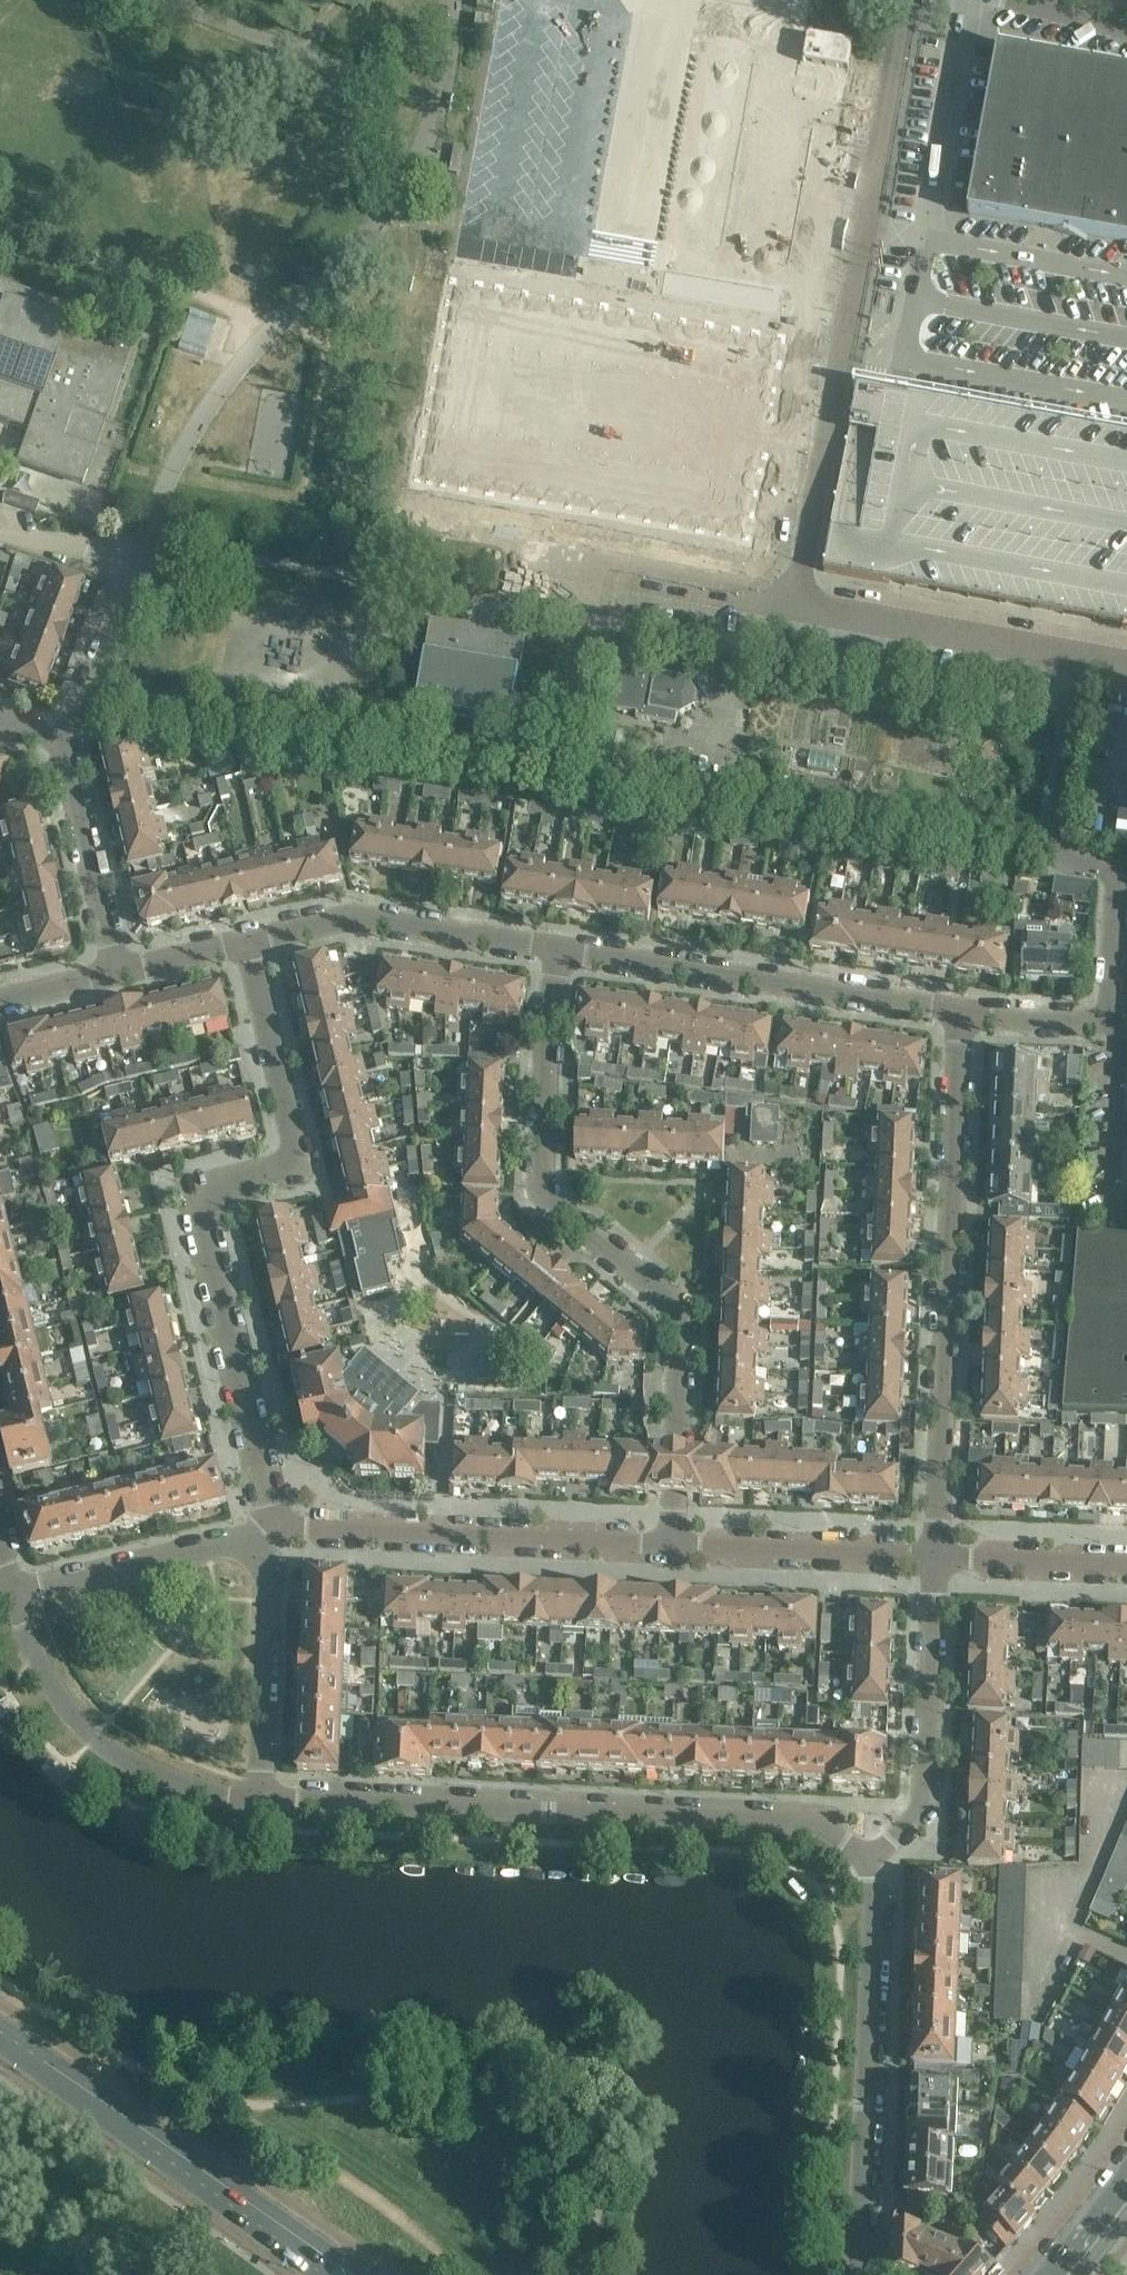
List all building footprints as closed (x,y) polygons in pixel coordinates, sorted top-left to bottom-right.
[(476,9),(492,12),(495,0),(478,0),(476,9)] [(490,19),(477,16),(474,29),(488,32),(490,19)] [(921,33),(811,576),(1126,634),(1126,70),(921,33)] [(458,174),(463,147),(454,145),(452,158),(449,173),(458,174)] [(451,277),(415,479),(747,538),(783,337),(451,277)] [(0,282),(0,420),(9,423),(28,430),(17,461),(82,484),(93,452),(95,453),(96,451),(95,450),(91,449),(101,420),(105,421),(106,421),(107,420),(105,419),(127,356),(118,352),(101,347),(64,334),(73,308),(0,282)] [(191,306),(179,347),(207,355),(219,314),(191,306)] [(118,352),(121,342),(105,336),(101,347),(118,352)] [(38,502),(6,491),(2,502),(35,513),(38,502)] [(4,565),(7,566),(11,557),(0,554),(0,564),(4,565)] [(13,566),(9,579),(18,581),(22,568),(28,571),(32,561),(17,556),(13,566)] [(36,583),(34,589),(76,605),(85,581),(52,568),(47,581),(39,578),(37,584),(36,583)] [(15,594),(18,581),(9,579),(6,592),(15,594)] [(30,611),(28,617),(66,632),(76,605),(34,589),(30,598),(38,602),(34,613),(30,611)] [(20,636),(25,638),(59,651),(66,632),(28,617),(20,636)] [(431,619),(415,709),(510,725),(526,636),(431,619)] [(12,646),(8,656),(51,672),(59,651),(25,638),(21,649),(12,646)] [(613,654),(603,706),(637,713),(636,718),(676,724),(677,715),(681,715),(695,705),(698,693),(688,679),(664,674),(664,670),(659,662),(641,659),(613,654)] [(8,656),(6,661),(7,662),(5,667),(13,670),(8,683),(42,696),(51,672),(8,656)] [(100,746),(106,770),(150,759),(148,749),(140,751),(138,742),(137,743),(135,738),(100,746)] [(182,747),(168,745),(167,753),(180,755),(182,747)] [(220,767),(233,768),(235,758),(221,757),(220,767)] [(150,759),(106,770),(111,794),(147,785),(152,784),(159,782),(156,771),(153,771),(150,759)] [(217,780),(218,787),(221,799),(231,797),(226,778),(217,780)] [(392,782),(380,780),(378,790),(390,792),(392,782)] [(244,784),(246,794),(258,791),(256,781),(244,784)] [(405,784),(392,782),(390,792),(403,794),(405,784)] [(147,785),(111,794),(118,819),(153,811),(157,810),(152,784),(147,785)] [(195,798),(192,785),(183,787),(187,800),(195,798)] [(415,787),(414,795),(437,799),(438,790),(415,787)] [(438,790),(437,799),(450,802),(452,792),(438,790)] [(463,793),(462,802),(473,804),(485,806),(486,797),(463,793)] [(214,794),(201,797),(203,806),(216,802),(214,794)] [(486,797),(485,806),(498,809),(500,799),(486,797)] [(516,801),(515,811),(527,812),(543,814),(544,805),(516,801)] [(40,825),(35,802),(0,811),(0,835),(40,825)] [(544,805),(543,814),(566,818),(567,808),(544,805)] [(592,812),(581,810),(579,819),(590,821),(592,812)] [(1118,831),(1126,832),(1126,811),(1121,810),(1118,831)] [(153,811),(118,819),(123,843),(168,832),(165,820),(156,822),(153,811)] [(603,814),(592,812),(590,821),(601,823),(602,819),(615,821),(616,816),(603,814)] [(638,825),(641,816),(627,813),(625,823),(638,825)] [(305,817),(308,830),(319,827),(316,814),(305,817)] [(653,817),(641,816),(638,825),(666,829),(667,821),(668,818),(653,816),(653,817)] [(305,817),(293,820),(296,833),(308,830),(305,817)] [(358,827),(352,863),(377,867),(384,821),(372,819),(370,827),(362,826),(362,827),(358,827)] [(384,821),(377,867),(401,870),(407,834),(393,831),(395,823),(384,821)] [(667,823),(666,829),(666,830),(697,836),(699,826),(667,821),(667,823)] [(190,828),(193,837),(206,833),(204,824),(190,828)] [(0,835),(0,848),(8,846),(11,859),(46,850),(40,825),(0,835)] [(407,834),(401,870),(425,874),(432,829),(420,826),(419,836),(407,834)] [(699,826),(697,836),(709,837),(710,828),(699,826)] [(432,829),(425,874),(450,878),(455,842),(441,839),(443,830),(432,829)] [(168,832),(123,843),(129,867),(148,862),(152,861),(152,862),(162,860),(165,859),(165,858),(162,844),(170,842),(168,832)] [(746,835),(734,833),(732,843),(745,845),(746,835)] [(467,844),(455,842),(450,878),(475,882),(482,836),(468,834),(467,844)] [(207,839),(209,848),(222,845),(220,835),(207,839)] [(759,838),(746,835),(745,845),(757,848),(759,838)] [(482,836),(475,882),(497,885),(503,849),(499,848),(499,847),(490,846),(492,838),(482,836)] [(321,838),(310,841),(321,886),(344,880),(335,845),(329,846),(329,845),(324,846),(321,838)] [(207,839),(193,842),(196,851),(209,848),(208,843),(207,839)] [(285,845),(288,856),(296,892),(321,886),(310,841),(299,844),(298,841),(285,845)] [(794,844),(781,842),(780,852),(792,854),(794,844)] [(806,846),(794,844),(792,854),(805,857),(806,846)] [(236,855),(238,863),(248,903),(271,898),(260,853),(259,849),(236,855)] [(4,873),(7,884),(52,874),(46,850),(11,859),(14,870),(4,873)] [(273,850),(260,853),(271,898),(296,892),(288,856),(275,859),(273,850)] [(854,853),(842,851),(840,861),(853,863),(854,853)] [(876,857),(854,853),(853,863),(874,867),(876,857)] [(177,865),(174,856),(165,858),(165,859),(162,860),(164,868),(177,865)] [(510,863),(504,900),(529,904),(536,858),(523,856),(522,863),(514,863),(514,864),(510,863)] [(897,860),(876,857),(874,867),(895,870),(897,860)] [(536,858),(529,904),(553,907),(559,870),(560,862),(546,860),(536,858)] [(152,861),(148,862),(150,872),(164,868),(162,860),(152,862),(152,861)] [(909,862),(897,860),(895,870),(908,872),(909,862)] [(238,863),(213,869),(222,910),(248,903),(238,863)] [(559,870),(553,907),(577,911),(584,865),(571,863),(570,872),(559,870)] [(584,865),(577,911),(601,915),(606,878),(594,876),(595,867),(584,865)] [(948,868),(927,865),(925,875),(947,878),(948,869),(948,868)] [(201,867),(190,870),(201,915),(222,910),(213,869),(202,872),(201,867)] [(665,874),(660,910),(684,914),(691,868),(679,867),(678,875),(670,873),(669,874),(665,874)] [(691,868),(684,914),(708,917),(714,881),(702,879),(703,870),(691,868)] [(961,871),(948,868),(948,869),(947,878),(947,879),(959,881),(961,871)] [(180,877),(165,880),(175,921),(201,915),(190,870),(178,873),(180,877)] [(606,878),(601,915),(626,919),(633,873),(620,871),(619,880),(606,878)] [(969,880),(971,881),(994,885),(996,876),(971,871),(969,880)] [(633,873),(626,919),(648,922),(654,886),(650,885),(650,884),(642,883),(643,874),(633,873)] [(52,874),(7,884),(10,896),(19,894),(22,906),(58,898),(52,874)] [(714,881),(708,917),(733,921),(741,876),(727,874),(726,883),(714,881)] [(741,876),(733,921),(758,925),(764,888),(752,886),(753,878),(741,876)] [(1009,877),(996,876),(994,885),(1008,888),(1009,877)] [(1095,885),(1054,878),(1054,887),(1076,889),(1073,893),(1074,894),(1077,895),(1094,897),(1095,885)] [(165,880),(138,887),(138,888),(134,889),(142,923),(148,927),(175,921),(165,880)] [(781,929),(788,884),(776,882),(775,890),(764,888),(758,925),(781,929)] [(788,884),(781,929),(804,932),(810,896),(807,895),(807,894),(798,893),(799,885),(788,884)] [(1013,911),(1011,927),(1011,931),(1023,933),(1024,929),(1027,895),(1014,893),(1013,911)] [(16,920),(19,933),(64,923),(58,898),(22,906),(25,918),(16,920)] [(816,911),(810,947),(835,950),(842,905),(831,903),(829,911),(820,910),(820,911),(816,911)] [(842,905),(835,950),(861,954),(866,917),(853,915),(854,907),(842,905)] [(866,917),(861,954),(884,958),(891,913),(879,911),(878,919),(866,917)] [(891,913),(884,958),(909,962),(915,925),(901,923),(902,915),(891,913)] [(915,925),(909,962),(933,966),(940,920),(927,919),(926,927),(915,925)] [(940,920),(933,966),(957,969),(963,933),(950,931),(951,922),(940,920)] [(1091,920),(1080,920),(1080,931),(1091,931),(1091,920)] [(64,923),(19,933),(21,943),(30,941),(32,950),(33,950),(34,954),(69,945),(64,923)] [(963,933),(957,969),(982,973),(989,928),(976,926),(974,934),(963,933)] [(989,928),(982,973),(1005,977),(1010,941),(1007,940),(1007,939),(998,937),(999,930),(989,928)] [(1050,938),(1048,980),(1057,980),(1057,984),(1068,985),(1068,980),(1074,981),(1075,941),(1075,931),(1059,930),(1059,939),(1050,938)] [(1025,939),(1024,978),(1032,979),(1031,983),(1044,983),(1044,979),(1048,980),(1050,938),(1028,937),(1028,939),(1025,939)] [(293,964),(299,988),(343,977),(341,966),(333,968),(330,955),(293,964)] [(366,960),(364,973),(374,975),(376,962),(366,960)] [(380,998),(380,999),(388,1001),(387,1009),(398,1010),(405,965),(382,962),(376,998),(380,998)] [(405,965),(398,1010),(410,1012),(412,1004),(425,1006),(430,969),(405,965)] [(430,969),(425,1006),(437,1008),(435,1016),(447,1018),(454,973),(430,969)] [(361,987),(371,989),(374,975),(364,973),(361,987)] [(454,973),(447,1018),(458,1020),(460,1011),(473,1013),(479,977),(454,973)] [(343,977),(299,988),(304,1011),(341,1002),(338,991),(346,989),(343,977)] [(479,977),(473,1013),(485,1015),(484,1024),(496,1026),(503,981),(479,977)] [(503,981),(496,1026),(507,1027),(508,1019),(517,1020),(518,1020),(521,1020),(527,984),(503,981)] [(220,984),(198,989),(206,1025),(224,1021),(224,1020),(229,1019),(220,984)] [(198,989),(171,996),(182,1041),(184,1046),(195,1043),(194,1037),(208,1034),(206,1025),(198,989)] [(580,992),(574,1028),(587,1030),(587,1031),(586,1040),(598,1042),(605,996),(580,992)] [(171,996),(148,1001),(157,1037),(169,1034),(171,1043),(182,1041),(171,996)] [(605,996),(598,1042),(609,1043),(611,1035),(624,1037),(629,1000),(605,996)] [(629,1000),(624,1037),(636,1039),(634,1047),(646,1048),(653,1004),(629,1000)] [(148,1001),(125,1007),(136,1052),(146,1049),(144,1040),(157,1037),(148,1001)] [(341,1002),(304,1011),(310,1035),(355,1024),(353,1014),(344,1016),(341,1002)] [(653,1004),(646,1048),(658,1050),(659,1042),(672,1044),(678,1007),(653,1004)] [(125,1007),(101,1013),(109,1048),(122,1046),(124,1054),(136,1052),(125,1007)] [(378,1020),(375,1007),(365,1009),(368,1022),(378,1020)] [(678,1007),(672,1044),(685,1046),(683,1054),(695,1056),(702,1011),(678,1007)] [(702,1011),(695,1056),(706,1058),(708,1049),(721,1052),(727,1015),(702,1011)] [(101,1013),(76,1018),(87,1063),(99,1060),(97,1051),(109,1048),(101,1013)] [(727,1015),(721,1052),(733,1054),(731,1062),(744,1064),(751,1019),(727,1015)] [(76,1018),(52,1024),(61,1060),(74,1057),(76,1066),(87,1063),(76,1018)] [(751,1019),(744,1064),(754,1065),(756,1057),(770,1059),(774,1031),(773,1030),(775,1022),(751,1019)] [(378,1020),(368,1022),(371,1035),(381,1033),(378,1020)] [(780,1032),(779,1032),(775,1060),(788,1063),(787,1070),(799,1072),(806,1027),(781,1023),(780,1032)] [(52,1024),(28,1030),(39,1075),(51,1072),(49,1063),(61,1060),(52,1024)] [(355,1024),(310,1035),(316,1059),(352,1050),(349,1038),(358,1036),(355,1024)] [(806,1027),(799,1072),(810,1074),(812,1065),(826,1068),(831,1031),(806,1027)] [(28,1030),(5,1035),(14,1071),(17,1070),(17,1071),(27,1069),(29,1077),(39,1075),(28,1030)] [(831,1031),(826,1068),(837,1069),(836,1078),(848,1080),(854,1035),(831,1031)] [(854,1035),(848,1080),(858,1081),(860,1073),(875,1075),(880,1039),(854,1035)] [(880,1039),(875,1075),(885,1077),(884,1085),(896,1087),(903,1042),(880,1039)] [(903,1042),(896,1087),(907,1089),(909,1080),(922,1082),(927,1046),(903,1042)] [(403,1056),(404,1046),(390,1045),(389,1056),(403,1056)] [(417,1047),(404,1046),(403,1056),(417,1057),(417,1047)] [(446,1058),(446,1048),(432,1047),(432,1057),(446,1058)] [(460,1049),(446,1048),(446,1058),(459,1058),(460,1049)] [(239,1050),(227,1052),(230,1065),(239,1063),(243,1062),(239,1050)] [(352,1050),(316,1059),(322,1083),(366,1072),(364,1062),(355,1064),(352,1050)] [(200,1051),(187,1054),(189,1064),(202,1061),(200,1051)] [(385,1066),(383,1053),(373,1055),(375,1068),(385,1066)] [(173,1057),(175,1067),(189,1064),(187,1054),(173,1057)] [(492,1065),(492,1056),(478,1055),(477,1064),(492,1065)] [(492,1056),(492,1065),(506,1065),(506,1056),(492,1056)] [(997,1079),(997,1083),(1050,1086),(1051,1074),(1039,1074),(1039,1063),(1038,1062),(1038,1059),(998,1057),(998,1061),(994,1061),(993,1079),(997,1079)] [(1085,1058),(1069,1057),(1067,1086),(1084,1087),(1085,1058)] [(229,1062),(216,1065),(218,1076),(231,1073),(229,1062)] [(427,1086),(425,1063),(415,1062),(416,1087),(426,1086),(427,1086)] [(151,1063),(138,1066),(140,1077),(153,1074),(151,1063)] [(618,1076),(619,1067),(594,1063),(593,1072),(618,1076)] [(7,1064),(0,1066),(0,1076),(9,1074),(7,1064)] [(460,1077),(459,1088),(505,1090),(506,1065),(492,1065),(477,1064),(469,1064),(467,1078),(460,1077)] [(202,1068),(205,1079),(218,1076),(216,1065),(202,1068)] [(125,1069),(127,1080),(140,1077),(138,1066),(125,1069)] [(641,1079),(642,1069),(619,1067),(618,1076),(641,1079)] [(592,1082),(593,1069),(580,1069),(579,1082),(592,1082)] [(642,1069),(641,1079),(654,1081),(655,1071),(642,1069)] [(366,1072),(322,1083),(327,1106),(364,1097),(361,1086),(369,1084),(366,1072)] [(114,1073),(102,1076),(106,1085),(116,1082),(114,1073)] [(183,1073),(169,1075),(171,1086),(185,1083),(183,1073)] [(156,1078),(158,1089),(171,1086),(169,1075),(156,1078)] [(411,1089),(410,1075),(400,1076),(401,1089),(411,1089)] [(690,1087),(691,1077),(677,1075),(676,1084),(690,1087)] [(106,1085),(102,1076),(89,1082),(94,1091),(106,1085)] [(691,1077),(690,1087),(703,1089),(704,1079),(691,1077)] [(610,1081),(597,1079),(596,1089),(609,1091),(610,1081)] [(740,1091),(741,1081),(728,1079),(727,1089),(740,1091)] [(622,1093),(624,1083),(610,1081),(609,1091),(622,1093)] [(741,1081),(740,1091),(763,1095),(765,1085),(741,1081)] [(94,1091),(89,1082),(76,1088),(81,1097),(94,1091)] [(996,1104),(996,1107),(1037,1109),(1073,1110),(1074,1098),(1050,1097),(1050,1086),(997,1083),(997,1086),(993,1086),(992,1104),(996,1104)] [(133,1085),(120,1088),(122,1098),(135,1095),(133,1085)] [(654,1097),(655,1087),(642,1085),(641,1095),(654,1097)] [(418,1099),(417,1099),(418,1112),(419,1112),(427,1111),(428,1111),(427,1098),(426,1098),(426,1086),(416,1087),(418,1099)] [(231,1087),(221,1090),(232,1135),(255,1129),(247,1093),(243,1094),(242,1093),(233,1095),(231,1087)] [(655,1087),(654,1097),(667,1099),(669,1089),(655,1087)] [(796,1101),(797,1091),(771,1087),(769,1097),(796,1101)] [(106,1091),(109,1101),(122,1098),(120,1088),(106,1091)] [(505,1090),(459,1088),(459,1101),(467,1102),(467,1113),(503,1115),(505,1090)] [(210,1101),(200,1104),(208,1140),(232,1135),(221,1090),(208,1093),(210,1101)] [(797,1091),(796,1101),(809,1103),(819,1103),(821,1095),(811,1093),(797,1091)] [(57,1092),(44,1095),(46,1105),(59,1102),(57,1092)] [(704,1104),(705,1094),(691,1092),(690,1102),(704,1104)] [(705,1094),(704,1104),(717,1106),(718,1096),(705,1094)] [(746,1119),(752,1119),(751,1145),(779,1147),(781,1109),(764,1108),(764,1100),(727,1095),(726,1109),(747,1110),(746,1119)] [(843,1109),(844,1099),(829,1097),(821,1095),(819,1103),(827,1107),(843,1109)] [(364,1097),(327,1106),(333,1131),(378,1120),(375,1109),(367,1111),(364,1097)] [(184,1099),(173,1101),(184,1146),(208,1140),(200,1104),(186,1108),(184,1099)] [(844,1099),(843,1109),(856,1111),(858,1101),(844,1099)] [(163,1113),(153,1115),(161,1152),(184,1146),(173,1101),(161,1104),(163,1113)] [(414,1114),(412,1101),(402,1102),(403,1115),(414,1114)] [(24,1115),(21,1105),(6,1109),(8,1118),(24,1115)] [(892,1117),(892,1107),(879,1106),(879,1117),(892,1117)] [(906,1109),(892,1107),(892,1117),(916,1119),(916,1111),(905,1110),(906,1109)] [(995,1128),(995,1131),(1036,1133),(1076,1135),(1076,1124),(1037,1123),(1037,1109),(996,1107),(996,1110),(992,1109),(991,1128),(995,1128)] [(136,1111),(125,1113),(136,1158),(161,1152),(153,1115),(138,1119),(136,1111)] [(419,1112),(418,1112),(420,1126),(429,1125),(427,1111),(419,1112)] [(825,1138),(835,1138),(836,1112),(826,1112),(825,1138)] [(115,1123),(107,1126),(107,1127),(104,1128),(112,1164),(136,1158),(125,1113),(113,1116),(115,1123)] [(461,1139),(465,1140),(502,1141),(503,1115),(467,1113),(462,1113),(461,1139)] [(582,1122),(577,1122),(576,1159),(601,1160),(603,1114),(591,1113),(591,1122),(582,1122)] [(415,1128),(414,1114),(403,1115),(405,1128),(415,1128)] [(603,1114),(601,1160),(627,1161),(628,1124),(615,1123),(615,1115),(603,1114)] [(26,1124),(24,1115),(8,1118),(10,1128),(26,1124)] [(628,1124),(627,1161),(651,1162),(653,1116),(640,1115),(640,1124),(628,1124)] [(653,1116),(651,1162),(676,1163),(678,1126),(664,1125),(664,1117),(653,1116)] [(870,1131),(870,1141),(915,1143),(916,1119),(892,1117),(879,1117),(878,1131),(870,1131)] [(678,1126),(676,1163),(700,1164),(702,1118),(689,1118),(689,1127),(678,1126)] [(702,1118),(700,1164),(724,1166),(725,1127),(720,1127),(720,1126),(712,1125),(713,1119),(702,1118)] [(378,1120),(333,1131),(339,1155),(375,1146),(372,1134),(380,1131),(378,1120)] [(58,1150),(52,1124),(33,1128),(40,1155),(58,1150)] [(994,1152),(994,1155),(1035,1157),(1036,1133),(995,1131),(995,1134),(991,1134),(990,1152),(994,1152)] [(825,1138),(825,1151),(835,1152),(835,1138),(825,1138)] [(456,1151),(456,1163),(501,1165),(502,1141),(465,1140),(465,1152),(456,1151)] [(915,1143),(870,1141),(869,1154),(878,1155),(877,1167),(914,1169),(915,1143)] [(375,1146),(339,1155),(345,1178),(389,1167),(387,1157),(394,1155),(392,1143),(375,1146)] [(23,1157),(33,1154),(31,1146),(21,1148),(23,1157)] [(1049,1157),(1065,1158),(1066,1147),(1050,1146),(1049,1157)] [(418,1162),(417,1148),(407,1149),(408,1163),(418,1162)] [(432,1148),(422,1149),(423,1163),(433,1161),(432,1148)] [(35,1165),(33,1155),(17,1158),(20,1168),(35,1165)] [(993,1177),(993,1180),(1034,1181),(1035,1157),(994,1155),(994,1159),(990,1159),(989,1177),(993,1177)] [(425,1176),(435,1175),(433,1161),(423,1163),(425,1176)] [(420,1175),(418,1162),(408,1163),(409,1176),(420,1175)] [(501,1165),(456,1163),(455,1174),(463,1175),(463,1184),(464,1184),(463,1188),(500,1190),(501,1165)] [(37,1174),(35,1165),(20,1168),(22,1177),(37,1174)] [(345,1178),(350,1202),(351,1203),(387,1194),(384,1181),(392,1179),(389,1167),(345,1178)] [(868,1180),(867,1192),(913,1194),(914,1169),(877,1167),(877,1180),(868,1180)] [(75,1192),(77,1203),(122,1193),(116,1169),(81,1178),(82,1181),(81,1182),(83,1191),(75,1192)] [(1048,1182),(1074,1184),(1074,1173),(1049,1171),(1048,1182)] [(730,1173),(729,1197),(775,1199),(775,1187),(767,1187),(767,1180),(766,1180),(766,1174),(730,1173)] [(826,1188),(836,1188),(836,1174),(826,1174),(826,1188)] [(992,1205),(1000,1205),(1003,1205),(1003,1207),(1033,1208),(1034,1181),(993,1180),(993,1183),(989,1183),(988,1201),(992,1201),(992,1205)] [(807,1200),(817,1200),(817,1187),(807,1186),(807,1200)] [(419,1187),(399,1192),(401,1200),(420,1196),(419,1187)] [(826,1188),(825,1201),(836,1202),(836,1188),(826,1188)] [(44,1200),(42,1191),(34,1193),(36,1202),(44,1200)] [(913,1194),(867,1192),(866,1203),(875,1204),(875,1218),(912,1219),(913,1194)] [(48,1196),(51,1209),(62,1206),(59,1193),(48,1196)] [(122,1193),(77,1203),(80,1215),(89,1214),(92,1225),(127,1216),(122,1193)] [(350,1202),(326,1209),(332,1235),(333,1235),(340,1233),(355,1298),(363,1296),(392,1289),(386,1262),(401,1259),(393,1227),(398,1226),(391,1193),(387,1194),(351,1203),(350,1202)] [(463,1201),(461,1240),(501,1221),(499,1218),(500,1198),(464,1197),(464,1201),(463,1201)] [(729,1197),(727,1222),(764,1224),(765,1210),(774,1211),(775,1199),(729,1197)] [(1050,1209),(1073,1210),(1074,1199),(1051,1198),(1050,1209)] [(807,1200),(806,1214),(817,1214),(817,1200),(807,1200)] [(0,1202),(0,1231),(10,1228),(3,1201),(0,1202)] [(1003,1205),(1000,1205),(999,1219),(1031,1221),(1031,1220),(1071,1222),(1073,1210),(1033,1208),(1003,1207),(1003,1205)] [(62,1206),(51,1209),(55,1221),(65,1219),(62,1206)] [(48,1219),(46,1209),(30,1213),(32,1222),(48,1219)] [(257,1220),(262,1243),(306,1232),(304,1224),(296,1226),(293,1211),(257,1220)] [(127,1216),(92,1225),(87,1226),(94,1252),(98,1251),(134,1242),(127,1216)] [(312,1219),(315,1232),(326,1229),(323,1217),(312,1219)] [(866,1229),(865,1241),(911,1243),(912,1219),(875,1218),(874,1229),(866,1229)] [(501,1221),(461,1240),(493,1267),(517,1238),(503,1226),(501,1221)] [(727,1222),(726,1245),(772,1247),(773,1236),(764,1236),(764,1224),(727,1222)] [(991,1222),(989,1247),(1036,1249),(1036,1238),(1028,1238),(1028,1228),(1027,1228),(1027,1224),(991,1222)] [(821,1236),(831,1237),(831,1223),(821,1223),(821,1236)] [(0,1231),(0,1259),(17,1255),(10,1228),(0,1231)] [(326,1229),(315,1232),(319,1245),(329,1242),(326,1229)] [(1078,1242),(1063,1411),(1126,1412),(1126,1237),(1079,1231),(1078,1242)] [(306,1232),(262,1243),(268,1269),(304,1260),(301,1247),(310,1246),(309,1240),(308,1240),(306,1232)] [(805,1248),(815,1249),(815,1235),(805,1235),(805,1240),(800,1240),(800,1234),(787,1234),(786,1248),(805,1248)] [(55,1245),(52,1235),(37,1239),(39,1248),(55,1245)] [(431,1237),(434,1250),(444,1248),(441,1235),(431,1237)] [(821,1236),(820,1250),(830,1250),(831,1237),(821,1236)] [(1060,1250),(1070,1250),(1071,1236),(1061,1236),(1060,1250)] [(517,1238),(493,1267),(513,1283),(516,1279),(536,1254),(517,1238)] [(911,1243),(865,1241),(864,1252),(872,1252),(872,1261),(873,1261),(873,1265),(910,1267),(911,1243)] [(92,1264),(95,1276),(139,1265),(134,1242),(98,1251),(101,1262),(92,1264)] [(61,1246),(64,1259),(74,1256),(71,1243),(61,1246)] [(726,1245),(725,1271),(762,1273),(763,1259),(771,1260),(772,1247),(726,1245)] [(989,1247),(988,1271),(1026,1273),(1026,1261),(1035,1261),(1036,1249),(989,1247)] [(444,1248),(434,1250),(439,1274),(450,1270),(444,1248)] [(805,1248),(805,1262),(815,1262),(815,1249),(805,1248)] [(1059,1264),(1069,1264),(1070,1250),(1060,1250),(1059,1264)] [(563,1271),(539,1251),(536,1254),(516,1279),(541,1299),(563,1271)] [(0,1259),(0,1284),(22,1279),(17,1255),(0,1259)] [(74,1256),(64,1259),(70,1282),(80,1280),(74,1256)] [(60,1269),(58,1259),(43,1263),(45,1273),(60,1269)] [(304,1260),(268,1269),(274,1292),(319,1281),(316,1270),(308,1272),(304,1260)] [(340,1263),(330,1266),(334,1278),(344,1276),(340,1263)] [(139,1265),(95,1276),(97,1287),(105,1285),(108,1295),(108,1294),(109,1298),(145,1289),(139,1265)] [(63,1279),(60,1269),(45,1273),(47,1282),(63,1279)] [(588,1290),(563,1271),(541,1299),(565,1319),(585,1294),(588,1290)] [(725,1271),(724,1295),(770,1297),(771,1285),(762,1285),(762,1273),(725,1271)] [(988,1271),(987,1295),(1034,1297),(1034,1287),(1025,1286),(1026,1273),(988,1271)] [(819,1272),(819,1298),(829,1298),(829,1272),(819,1272)] [(1055,1286),(1068,1287),(1069,1276),(1056,1275),(1055,1286)] [(344,1276),(334,1278),(337,1291),(346,1289),(344,1276)] [(863,1289),(862,1301),(908,1303),(909,1278),(873,1277),(872,1282),(871,1282),(871,1290),(863,1289)] [(0,1284),(0,1315),(30,1308),(30,1306),(29,1307),(22,1279),(0,1284)] [(319,1281),(274,1292),(280,1316),(316,1308),(313,1295),(321,1292),(319,1281)] [(803,1299),(813,1299),(813,1285),(803,1285),(803,1299)] [(123,1315),(125,1325),(169,1314),(164,1291),(129,1300),(130,1304),(129,1304),(131,1314),(123,1315)] [(498,1302),(487,1293),(481,1301),(491,1309),(498,1302)] [(565,1319),(562,1323),(583,1340),(607,1311),(585,1294),(565,1319)] [(724,1295),(723,1320),(760,1322),(760,1309),(769,1309),(770,1297),(724,1295)] [(987,1295),(986,1319),(1024,1321),(1024,1310),(1033,1310),(1034,1297),(987,1295)] [(70,1314),(74,1313),(85,1310),(82,1298),(67,1301),(70,1314)] [(518,1317),(525,1322),(541,1303),(534,1298),(518,1317)] [(819,1298),(818,1312),(818,1322),(828,1323),(829,1298),(819,1298)] [(803,1299),(802,1312),(812,1313),(813,1299),(803,1299)] [(1053,1311),(1065,1312),(1066,1300),(1053,1300),(1053,1311)] [(908,1303),(862,1301),(861,1313),(871,1314),(870,1326),(907,1327),(908,1303)] [(508,1310),(498,1302),(491,1309),(502,1318),(508,1310)] [(0,1315),(0,1339),(36,1330),(30,1308),(0,1315)] [(316,1308),(280,1316),(285,1341),(330,1330),(327,1318),(319,1320),(316,1308)] [(352,1308),(341,1311),(344,1324),(354,1321),(352,1308)] [(607,1311),(583,1340),(608,1361),(624,1323),(619,1322),(607,1311)] [(76,1323),(74,1313),(58,1317),(61,1326),(76,1323)] [(169,1314),(125,1325),(128,1338),(138,1336),(140,1347),(175,1339),(169,1314)] [(986,1319),(985,1345),(1031,1347),(1032,1336),(1023,1336),(1024,1321),(986,1319)] [(84,1322),(87,1335),(97,1333),(94,1320),(84,1322)] [(723,1320),(722,1344),(768,1346),(768,1334),(759,1334),(760,1322),(723,1320)] [(775,1322),(775,1331),(799,1331),(799,1322),(775,1322)] [(78,1332),(76,1323),(61,1326),(63,1336),(78,1332)] [(624,1323),(608,1361),(640,1362),(640,1361),(646,1362),(647,1326),(628,1325),(624,1323)] [(546,1341),(526,1324),(519,1332),(539,1349),(546,1341)] [(1066,1325),(1056,1325),(1056,1334),(1065,1335),(1066,1325)] [(860,1338),(860,1351),(906,1353),(907,1327),(870,1326),(869,1339),(860,1338)] [(0,1339),(0,1362),(1,1366),(42,1356),(36,1330),(0,1339)] [(330,1330),(285,1341),(291,1364),(304,1361),(327,1356),(326,1351),(327,1351),(325,1343),(333,1341),(330,1330)] [(97,1333),(87,1335),(90,1348),(100,1346),(97,1333)] [(800,1349),(810,1349),(810,1335),(800,1335),(800,1349)] [(816,1348),(826,1349),(826,1335),(816,1335),(816,1348)] [(1053,1350),(1063,1350),(1064,1337),(1055,1336),(1053,1350)] [(364,1337),(357,1338),(350,1340),(353,1350),(366,1346),(364,1337)] [(134,1363),(137,1374),(181,1363),(175,1339),(140,1347),(143,1361),(134,1363)] [(546,1341),(539,1349),(549,1357),(556,1350),(546,1341)] [(722,1344),(721,1369),(758,1370),(758,1358),(767,1357),(768,1346),(722,1344)] [(985,1345),(984,1370),(1021,1372),(1022,1359),(1031,1359),(1031,1347),(985,1345)] [(816,1348),(815,1362),(826,1362),(826,1349),(816,1348)] [(800,1349),(799,1362),(810,1363),(810,1349),(800,1349)] [(1053,1350),(1052,1363),(1062,1364),(1063,1350),(1053,1350)] [(906,1353),(860,1351),(859,1361),(868,1363),(867,1375),(905,1377),(906,1353)] [(42,1356),(1,1366),(7,1393),(48,1383),(42,1356)] [(307,1368),(293,1372),(309,1438),(320,1436),(357,1465),(356,1477),(392,1478),(424,1480),(426,1447),(440,1447),(442,1405),(422,1405),(367,1359),(353,1376),(344,1368),(342,1359),(330,1362),(327,1356),(304,1361),(307,1368)] [(87,1372),(85,1362),(69,1366),(71,1375),(87,1372)] [(181,1363),(137,1374),(140,1385),(143,1398),(152,1396),(187,1387),(181,1363)] [(95,1371),(98,1384),(108,1381),(105,1369),(95,1371)] [(721,1369),(720,1393),(765,1395),(766,1383),(757,1383),(758,1370),(721,1369)] [(984,1370),(983,1395),(1029,1397),(1029,1385),(1021,1385),(1021,1372),(984,1370)] [(89,1382),(87,1372),(71,1375),(74,1385),(89,1382)] [(815,1395),(824,1396),(825,1373),(815,1372),(815,1395)] [(799,1396),(809,1396),(809,1373),(800,1373),(799,1396)] [(858,1387),(857,1399),(904,1401),(905,1377),(867,1375),(867,1388),(858,1387)] [(108,1381),(98,1384),(101,1397),(112,1394),(108,1381)] [(48,1383),(7,1393),(13,1419),(42,1413),(55,1410),(48,1383)] [(1050,1397),(1060,1398),(1061,1384),(1051,1383),(1050,1397)] [(460,1385),(459,1396),(472,1396),(473,1386),(460,1385)] [(593,1386),(592,1397),(605,1398),(607,1387),(593,1386)] [(146,1411),(148,1422),(193,1412),(187,1387),(152,1396),(155,1408),(146,1411)] [(607,1387),(605,1398),(621,1399),(621,1388),(607,1387)] [(731,1418),(744,1419),(755,1419),(755,1413),(756,1414),(757,1406),(765,1406),(765,1395),(720,1393),(718,1417),(731,1418)] [(815,1395),(814,1409),(824,1409),(824,1396),(815,1395)] [(983,1395),(982,1419),(1019,1421),(1019,1416),(1020,1416),(1020,1408),(1029,1408),(1029,1397),(983,1395)] [(455,1396),(454,1406),(465,1407),(466,1396),(455,1396)] [(799,1396),(799,1409),(799,1418),(809,1418),(809,1396),(799,1396)] [(1050,1397),(1049,1410),(1059,1411),(1060,1398),(1050,1397)] [(547,1399),(547,1410),(577,1411),(578,1400),(547,1399)] [(904,1401),(857,1399),(857,1410),(865,1412),(865,1420),(866,1420),(866,1425),(878,1425),(887,1426),(901,1426),(903,1426),(904,1401)] [(592,1401),(578,1400),(577,1411),(591,1411),(592,1401)] [(616,1401),(603,1400),(602,1411),(616,1411),(616,1401)] [(645,1401),(632,1400),(631,1413),(644,1413),(645,1401)] [(466,1401),(465,1412),(479,1412),(479,1402),(466,1401)] [(493,1402),(479,1402),(479,1412),(492,1413),(493,1402)] [(515,1402),(514,1413),(528,1414),(528,1403),(515,1402)] [(542,1404),(528,1403),(528,1414),(541,1414),(542,1404)] [(193,1412),(148,1422),(151,1433),(159,1431),(162,1445),(173,1442),(183,1440),(190,1438),(190,1437),(199,1435),(193,1412)] [(1,1422),(7,1448),(48,1439),(42,1413),(13,1419),(1,1422)] [(103,1425),(100,1415),(85,1419),(87,1428),(103,1425)] [(1063,1415),(1063,1425),(1076,1425),(1077,1416),(1063,1415)] [(106,1418),(109,1431),(120,1429),(117,1416),(106,1418)] [(1106,1416),(1091,1416),(1091,1425),(1106,1425),(1106,1416)] [(1106,1426),(1126,1426),(1126,1416),(1106,1416),(1106,1426)] [(717,1418),(717,1428),(730,1428),(731,1418),(718,1417),(719,1418),(717,1418)] [(731,1418),(730,1428),(743,1429),(744,1419),(731,1418)] [(779,1424),(779,1433),(793,1433),(793,1423),(779,1424)] [(816,1423),(814,1433),(828,1435),(829,1425),(816,1423)] [(765,1424),(766,1434),(779,1433),(779,1424),(765,1424)] [(105,1435),(103,1425),(87,1428),(89,1438),(105,1435)] [(829,1425),(828,1435),(841,1437),(842,1427),(829,1425)] [(866,1425),(865,1425),(864,1434),(877,1435),(878,1425),(866,1425)] [(1007,1426),(994,1425),(993,1434),(1007,1435),(1007,1426)] [(887,1426),(887,1436),(901,1437),(901,1426),(887,1426)] [(1021,1426),(1007,1426),(1007,1435),(1020,1436),(1021,1426)] [(1056,1428),(1042,1427),(1042,1436),(1055,1437),(1056,1428)] [(120,1429),(109,1431),(112,1444),(123,1442),(120,1429)] [(550,1481),(563,1481),(574,1482),(576,1436),(564,1435),(564,1444),(551,1444),(550,1481)] [(574,1482),(586,1482),(599,1483),(601,1446),(588,1445),(588,1436),(576,1436),(574,1482)] [(195,1452),(192,1438),(190,1438),(183,1440),(186,1454),(195,1452)] [(48,1439),(7,1448),(13,1476),(21,1474),(22,1475),(55,1467),(48,1439)] [(185,1454),(183,1440),(173,1442),(176,1456),(185,1454)] [(453,1448),(451,1481),(451,1485),(477,1486),(479,1441),(473,1440),(473,1441),(467,1441),(467,1449),(453,1448)] [(479,1441),(477,1486),(502,1487),(503,1450),(489,1450),(490,1441),(479,1441)] [(503,1450),(502,1487),(525,1488),(526,1465),(527,1443),(515,1442),(515,1451),(503,1450)] [(527,1443),(526,1465),(525,1488),(536,1489),(537,1480),(550,1481),(551,1444),(527,1443)] [(754,1451),(752,1490),(775,1491),(778,1444),(766,1444),(766,1451),(754,1451)] [(778,1444),(775,1491),(800,1492),(802,1456),(802,1452),(790,1452),(790,1445),(778,1444)] [(599,1483),(612,1483),(611,1492),(622,1493),(625,1447),(601,1446),(599,1483)] [(676,1453),(649,1452),(645,1452),(645,1451),(635,1450),(635,1447),(625,1447),(622,1493),(647,1494),(674,1495),(676,1453)] [(719,1455),(703,1454),(676,1453),(674,1495),(701,1496),(728,1498),(730,1450),(719,1450),(719,1455)] [(730,1450),(728,1498),(738,1498),(739,1489),(752,1490),(754,1451),(730,1450)] [(967,1467),(966,1479),(979,1480),(978,1505),(1003,1506),(1005,1460),(995,1460),(996,1452),(970,1450),(969,1467),(967,1467)] [(802,1456),(800,1492),(814,1493),(814,1502),(822,1502),(824,1458),(824,1454),(802,1452),(802,1456)] [(824,1454),(824,1458),(822,1502),(848,1503),(849,1464),(837,1463),(837,1454),(824,1454)] [(849,1464),(848,1503),(873,1505),(875,1455),(864,1455),(863,1464),(849,1464)] [(875,1455),(873,1505),(899,1506),(900,1469),(897,1469),(898,1462),(885,1461),(885,1456),(875,1455)] [(140,1469),(137,1456),(127,1458),(130,1472),(140,1469)] [(111,1471),(108,1457),(99,1459),(102,1473),(111,1471)] [(99,1459),(89,1462),(92,1476),(102,1473),(99,1459)] [(1005,1460),(1003,1506),(1028,1507),(1029,1470),(1016,1469),(1017,1461),(1005,1460)] [(1029,1470),(1028,1507),(1054,1509),(1056,1463),(1043,1462),(1042,1471),(1029,1470)] [(1056,1463),(1054,1509),(1078,1510),(1079,1472),(1065,1472),(1066,1463),(1056,1463)] [(199,1466),(191,1468),(201,1510),(227,1504),(217,1464),(200,1468),(199,1466)] [(1079,1472),(1078,1510),(1102,1511),(1104,1465),(1092,1464),(1092,1473),(1079,1472)] [(1102,1511),(1126,1512),(1126,1501),(1126,1474),(1114,1474),(1115,1465),(1104,1465),(1102,1511)] [(191,1468),(161,1475),(171,1517),(201,1510),(191,1468)] [(56,1485),(53,1471),(42,1474),(45,1487),(56,1485)] [(42,1474),(15,1480),(18,1494),(45,1487),(42,1474)] [(161,1475),(134,1482),(144,1524),(171,1517),(161,1475)] [(134,1482),(106,1489),(116,1530),(144,1524),(134,1482)] [(106,1489),(77,1496),(87,1537),(116,1530),(106,1489)] [(26,1509),(22,1511),(32,1551),(59,1544),(49,1502),(47,1496),(36,1498),(37,1505),(26,1508),(26,1509)] [(77,1496),(49,1502),(59,1544),(87,1537),(77,1496)] [(307,1570),(306,1599),(349,1601),(356,1601),(356,1591),(349,1590),(350,1579),(348,1579),(348,1572),(307,1570)] [(481,1589),(480,1626),(479,1641),(508,1642),(508,1627),(510,1586),(482,1584),(481,1589)] [(381,1613),(381,1622),(395,1623),(394,1631),(406,1632),(408,1586),(384,1585),(383,1590),(382,1590),(382,1593),(382,1603),(381,1613)] [(408,1586),(406,1632),(418,1632),(419,1623),(430,1624),(432,1587),(408,1586)] [(510,1586),(508,1627),(524,1628),(524,1629),(534,1629),(536,1587),(510,1586)] [(432,1587),(430,1624),(444,1625),(444,1633),(455,1634),(457,1588),(432,1587)] [(536,1587),(534,1629),(551,1630),(551,1644),(563,1645),(563,1630),(560,1630),(562,1588),(536,1587)] [(457,1588),(455,1634),(467,1634),(468,1625),(480,1626),(481,1589),(457,1588)] [(560,1630),(563,1630),(577,1631),(587,1631),(589,1590),(562,1588),(560,1630)] [(589,1590),(587,1631),(614,1633),(616,1591),(608,1590),(604,1588),(598,1588),(594,1590),(589,1590)] [(616,1591),(614,1633),(640,1634),(642,1592),(616,1591)] [(642,1592),(640,1634),(666,1636),(668,1593),(642,1592)] [(369,1602),(382,1603),(382,1593),(369,1593),(369,1602)] [(668,1593),(666,1636),(675,1636),(676,1635),(691,1636),(693,1594),(668,1593)] [(693,1594),(691,1636),(719,1637),(721,1600),(720,1600),(721,1596),(693,1594)] [(306,1599),(304,1629),(347,1630),(349,1601),(306,1599)] [(721,1600),(719,1637),(731,1638),(731,1647),(742,1647),(745,1601),(721,1600)] [(745,1601),(742,1647),(753,1648),(754,1638),(767,1639),(769,1602),(745,1601)] [(382,1603),(369,1602),(368,1612),(381,1613),(382,1603)] [(769,1602),(767,1639),(779,1640),(779,1649),(791,1649),(793,1603),(769,1602)] [(793,1603),(791,1649),(803,1649),(804,1641),(817,1642),(819,1609),(818,1609),(818,1604),(793,1603)] [(847,1619),(847,1631),(893,1633),(894,1608),(857,1606),(857,1610),(856,1609),(855,1620),(847,1619)] [(973,1611),(972,1635),(1018,1638),(1019,1624),(1011,1624),(1011,1619),(1010,1619),(1010,1613),(973,1611)] [(1047,1639),(1046,1652),(1061,1653),(1060,1661),(1071,1661),(1074,1616),(1049,1614),(1049,1620),(1048,1620),(1047,1626),(1047,1639)] [(832,1630),(833,1617),(823,1616),(822,1630),(832,1630)] [(1074,1616),(1071,1661),(1084,1662),(1085,1653),(1097,1654),(1099,1617),(1074,1616)] [(1099,1617),(1097,1654),(1109,1655),(1109,1663),(1122,1664),(1124,1618),(1099,1617)] [(1038,1626),(1038,1639),(1047,1639),(1047,1626),(1038,1626)] [(304,1629),(303,1657),(346,1659),(347,1630),(304,1629)] [(832,1644),(832,1630),(822,1630),(821,1643),(832,1644)] [(893,1633),(847,1631),(846,1643),(855,1644),(854,1657),(892,1658),(893,1633)] [(972,1635),(971,1661),(1008,1662),(1009,1650),(1018,1651),(1018,1638),(972,1635)] [(1047,1639),(1038,1639),(1037,1652),(1046,1652),(1047,1639)] [(362,1659),(376,1659),(376,1649),(363,1649),(362,1659)] [(303,1657),(302,1685),(345,1687),(346,1659),(303,1657)] [(845,1668),(845,1680),(891,1682),(892,1658),(854,1657),(854,1669),(845,1668)] [(391,1658),(391,1669),(404,1670),(405,1659),(391,1658)] [(376,1659),(362,1659),(362,1669),(376,1669),(376,1659)] [(418,1660),(405,1659),(404,1670),(418,1670),(418,1660)] [(650,1660),(638,1659),(637,1678),(649,1679),(649,1668),(650,1660)] [(440,1661),(439,1671),(452,1672),(453,1661),(440,1661)] [(467,1662),(453,1661),(452,1672),(466,1672),(467,1662)] [(536,1661),(536,1675),(560,1675),(561,1665),(548,1664),(548,1661),(536,1661)] [(971,1661),(970,1685),(1016,1687),(1016,1676),(1008,1675),(1008,1662),(971,1661)] [(493,1663),(492,1673),(506,1674),(506,1663),(493,1663)] [(520,1664),(506,1663),(506,1674),(519,1674),(520,1664)] [(830,1678),(830,1665),(820,1664),(820,1678),(830,1678)] [(574,1665),(561,1665),(560,1675),(574,1676),(574,1665)] [(676,1669),(663,1669),(662,1679),(676,1680),(676,1669)] [(691,1670),(691,1680),(704,1681),(705,1670),(691,1670)] [(740,1672),(715,1672),(715,1682),(739,1683),(740,1673),(740,1672)] [(598,1673),(598,1684),(611,1684),(612,1674),(598,1673)] [(740,1673),(740,1684),(765,1684),(765,1673),(740,1673)] [(408,1675),(398,1674),(397,1687),(407,1688),(408,1675)] [(625,1674),(612,1674),(611,1684),(615,1684),(625,1685),(625,1674)] [(1034,1674),(1033,1688),(1043,1688),(1044,1675),(1034,1674)] [(418,1675),(408,1675),(407,1688),(417,1688),(418,1675)] [(789,1676),(775,1675),(775,1686),(789,1686),(789,1676)] [(803,1676),(789,1676),(789,1686),(802,1687),(803,1676)] [(463,1677),(452,1677),(452,1690),(462,1691),(463,1677)] [(473,1678),(463,1677),(462,1691),(472,1691),(473,1678)] [(829,1692),(830,1678),(820,1678),(820,1691),(829,1692)] [(518,1680),(508,1680),(507,1693),(517,1694),(518,1680)] [(528,1681),(518,1680),(517,1694),(527,1694),(528,1681)] [(891,1682),(845,1680),(844,1692),(852,1692),(852,1706),(862,1707),(872,1707),(886,1708),(886,1707),(890,1707),(891,1682)] [(569,1682),(559,1682),(558,1695),(569,1696),(569,1682)] [(615,1684),(611,1684),(597,1684),(597,1694),(615,1695),(614,1698),(625,1698),(625,1685),(615,1684)] [(302,1685),(301,1713),(343,1715),(345,1687),(302,1685)] [(636,1685),(625,1685),(625,1698),(635,1699),(636,1685)] [(970,1685),(969,1710),(1006,1712),(1006,1707),(1007,1707),(1007,1699),(1015,1698),(1016,1687),(970,1685)] [(361,1697),(375,1698),(375,1687),(362,1687),(361,1697)] [(677,1687),(667,1687),(666,1700),(676,1700),(677,1687)] [(687,1688),(677,1687),(676,1700),(686,1701),(687,1688)] [(1043,1688),(1033,1688),(1032,1701),(1042,1702),(1043,1688)] [(729,1689),(719,1689),(718,1702),(728,1703),(729,1689)] [(739,1690),(729,1689),(728,1703),(738,1703),(739,1690)] [(784,1692),(774,1691),(773,1704),(784,1705),(784,1692)] [(795,1692),(784,1692),(784,1705),(794,1705),(795,1692)] [(406,1717),(407,1695),(399,1694),(398,1716),(406,1717)] [(862,1707),(852,1706),(851,1719),(861,1720),(862,1707)] [(1058,1706),(1058,1715),(1071,1716),(1071,1706),(1058,1706)] [(1071,1706),(1071,1716),(1085,1716),(1085,1706),(1071,1706)] [(872,1707),(862,1707),(861,1720),(871,1721),(872,1707)] [(819,1709),(809,1708),(809,1726),(818,1726),(819,1709)] [(301,1713),(300,1743),(342,1745),(343,1715),(301,1713)] [(975,1717),(974,1741),(1020,1744),(1020,1732),(1012,1732),(1013,1722),(1012,1722),(1012,1719),(975,1717)] [(432,1721),(432,1735),(432,1763),(459,1764),(461,1722),(432,1721)] [(461,1722),(459,1764),(487,1766),(489,1723),(461,1722)] [(489,1723),(487,1766),(513,1767),(515,1724),(489,1723)] [(515,1724),(513,1767),(537,1768),(539,1726),(515,1724)] [(539,1726),(537,1768),(537,1769),(564,1770),(566,1727),(539,1726)] [(566,1727),(564,1770),(591,1772),(593,1728),(566,1727)] [(1104,1727),(1104,1737),(1118,1737),(1118,1727),(1104,1727)] [(1118,1737),(1126,1737),(1126,1728),(1118,1727),(1118,1737)] [(593,1728),(591,1772),(619,1773),(621,1729),(593,1728)] [(621,1729),(619,1773),(646,1774),(646,1773),(648,1731),(621,1729)] [(648,1731),(646,1773),(671,1774),(673,1732),(648,1731)] [(376,1732),(375,1755),(377,1755),(376,1774),(403,1775),(405,1733),(376,1732)] [(673,1732),(671,1774),(699,1775),(701,1733),(673,1732)] [(405,1733),(403,1775),(431,1776),(432,1763),(432,1735),(405,1733)] [(701,1733),(699,1775),(726,1776),(728,1734),(701,1733)] [(1069,1733),(1068,1747),(1079,1747),(1079,1734),(1069,1733)] [(728,1734),(726,1776),(752,1777),(753,1735),(728,1734)] [(359,1744),(373,1745),(373,1735),(360,1735),(359,1744)] [(753,1735),(752,1777),(779,1779),(781,1737),(753,1735)] [(781,1737),(779,1779),(806,1780),(808,1738),(781,1737)] [(808,1738),(806,1780),(830,1781),(832,1739),(808,1738)] [(832,1739),(830,1781),(831,1784),(858,1785),(860,1742),(834,1741),(834,1739),(832,1739)] [(974,1741),(973,1767),(1010,1769),(1011,1756),(1020,1756),(1020,1744),(974,1741)] [(1083,1741),(1082,1768),(1094,1769),(1095,1742),(1083,1741)] [(860,1742),(858,1785),(886,1786),(888,1745),(885,1745),(885,1744),(860,1742)] [(1095,1742),(1094,1769),(1106,1769),(1107,1742),(1095,1742)] [(1107,1742),(1106,1769),(1119,1770),(1120,1743),(1107,1742)] [(300,1743),(299,1770),(339,1772),(339,1765),(341,1765),(342,1745),(300,1743)] [(373,1745),(359,1744),(359,1754),(373,1755),(373,1745)] [(1079,1747),(1068,1747),(1068,1771),(1078,1771),(1079,1747)] [(973,1767),(972,1791),(1018,1793),(1018,1781),(1010,1782),(1010,1769),(973,1767)] [(1067,1785),(1067,1798),(1077,1798),(1078,1785),(1067,1785)] [(972,1791),(971,1816),(1008,1818),(1008,1805),(1017,1805),(1018,1793),(972,1791)] [(1077,1798),(1067,1798),(1066,1811),(1077,1812),(1077,1798)] [(971,1816),(970,1841),(1016,1843),(1016,1831),(1007,1831),(1008,1818),(971,1816)] [(1117,1848),(1126,1852),(1126,1824),(1117,1848)] [(1066,1832),(1066,1845),(1077,1846),(1077,1832),(1066,1832)] [(970,1841),(969,1864),(1001,1866),(1006,1866),(1006,1862),(1007,1862),(1007,1854),(1015,1854),(1016,1843),(970,1841)] [(1077,1846),(1066,1845),(1066,1859),(1076,1859),(1077,1846)] [(1112,1860),(1107,1873),(1126,1882),(1126,1852),(1117,1848),(1112,1860)] [(1001,1866),(1000,1881),(1027,1882),(1028,1866),(1006,1866),(1001,1866)] [(1095,1899),(1120,1910),(1126,1897),(1123,1897),(1126,1888),(1126,1882),(1107,1873),(1095,1899)] [(922,1877),(921,1902),(963,1903),(965,1877),(963,1877),(963,1878),(922,1877)] [(1000,1881),(999,1893),(1027,1894),(1027,1882),(1000,1881)] [(999,1893),(999,1906),(1026,1907),(1027,1894),(999,1893)] [(994,1907),(995,1898),(981,1897),(980,1907),(994,1907)] [(1095,1899),(1090,1912),(1101,1917),(1115,1922),(1120,1910),(1095,1899)] [(921,1902),(920,1929),(962,1931),(963,1903),(921,1902)] [(999,1906),(999,1919),(1026,1919),(1026,1907),(999,1906)] [(994,1907),(980,1907),(980,1917),(994,1917),(994,1907)] [(999,1919),(998,1931),(1025,1932),(1026,1919),(999,1919)] [(920,1929),(919,1959),(961,1961),(962,1931),(920,1929)] [(998,1931),(998,1944),(1025,1945),(1025,1932),(998,1931)] [(998,1944),(997,1957),(1024,1957),(1025,1945),(998,1944)] [(1097,1951),(1086,1946),(1079,1960),(1089,1966),(1097,1951)] [(991,1962),(992,1953),(977,1952),(977,1962),(991,1962)] [(997,1957),(997,1969),(1024,1970),(1024,1957),(997,1957)] [(919,1959),(918,1986),(960,1988),(961,1961),(919,1959)] [(991,1962),(977,1962),(977,1972),(991,1972),(991,1962)] [(997,1969),(996,1981),(1023,1982),(1024,1970),(997,1969)] [(996,1981),(996,1995),(1023,1995),(1023,1982),(996,1981)] [(918,1986),(916,2013),(958,2015),(960,1988),(918,1986)] [(990,1988),(975,1988),(975,1998),(981,1998),(989,1998),(990,1998),(990,1988)] [(1111,2013),(1126,2022),(1126,1994),(1123,1992),(1117,2002),(1111,2013)] [(996,1995),(995,2007),(1022,2008),(1023,1995),(996,1995)] [(1110,2002),(1097,1995),(1093,2003),(1105,2010),(1110,2002)] [(1022,2008),(995,2007),(995,2019),(1022,2023),(1022,2008)] [(916,2013),(915,2042),(957,2044),(958,2015),(916,2013)] [(1100,2034),(1126,2049),(1126,2022),(1111,2013),(1100,2034)] [(1087,2017),(1083,2025),(1095,2032),(1099,2024),(1087,2017)] [(1025,2025),(1022,2045),(1038,2047),(1042,2026),(1025,2025)] [(1083,2025),(1078,2033),(1091,2040),(1095,2032),(1083,2025)] [(1044,2030),(1043,2042),(1053,2048),(1054,2036),(1044,2030)] [(1087,2056),(1122,2077),(1124,2073),(1126,2074),(1126,2072),(1126,2049),(1100,2034),(1094,2045),(1087,2056)] [(957,2044),(915,2042),(914,2065),(919,2066),(919,2072),(956,2073),(957,2044)] [(1020,2046),(1013,2046),(1010,2074),(1023,2076),(1026,2052),(1027,2047),(1020,2046)] [(1079,2051),(1066,2070),(1069,2072),(1075,2076),(1110,2098),(1112,2095),(1113,2096),(1119,2085),(1118,2084),(1122,2077),(1087,2056),(1079,2051)] [(1069,2072),(1057,2065),(1052,2072),(1064,2080),(1069,2072)] [(909,2096),(909,2103),(912,2106),(912,2109),(959,2111),(960,2084),(979,2085),(979,2073),(956,2073),(919,2072),(916,2072),(915,2081),(913,2081),(913,2094),(909,2096)] [(1070,2084),(1063,2097),(1062,2098),(1093,2118),(1094,2117),(1097,2119),(1099,2116),(1100,2117),(1107,2107),(1105,2106),(1110,2098),(1075,2076),(1070,2084)] [(1014,2079),(1003,2079),(1000,2094),(1009,2102),(1014,2079)] [(1045,2125),(1044,2126),(1077,2150),(1078,2149),(1084,2140),(1085,2141),(1092,2131),(1091,2130),(1092,2128),(1093,2127),(1089,2124),(1090,2124),(1059,2104),(1057,2106),(1050,2117),(1045,2125)] [(908,2121),(911,2124),(911,2136),(916,2136),(916,2138),(949,2139),(950,2138),(971,2138),(971,2130),(967,2130),(967,2128),(957,2127),(959,2111),(912,2109),(912,2111),(909,2114),(908,2121)] [(995,2122),(996,2122),(1005,2130),(1012,2120),(997,2109),(995,2122)] [(1035,2138),(1028,2147),(1061,2172),(1069,2162),(1070,2163),(1077,2153),(1076,2152),(1077,2150),(1044,2126),(1042,2125),(1033,2137),(1035,2138)] [(910,2165),(909,2168),(954,2170),(955,2143),(911,2142),(910,2153),(907,2155),(907,2162),(910,2165)] [(1018,2159),(1012,2167),(1012,2168),(1044,2193),(1052,2183),(1054,2184),(1062,2175),(1060,2173),(1061,2172),(1028,2147),(1028,2148),(1026,2146),(1016,2157),(1018,2159)] [(986,2150),(981,2149),(979,2162),(965,2161),(965,2170),(979,2172),(980,2171),(984,2171),(986,2150)] [(1000,2150),(997,2154),(1007,2163),(1010,2159),(1000,2150)] [(1002,2178),(995,2187),(1000,2192),(1033,2220),(1035,2218),(1028,2212),(1035,2203),(1037,2205),(1044,2195),(1043,2194),(1044,2193),(1012,2168),(1012,2167),(1010,2166),(1000,2177),(1002,2178)] [(998,2175),(988,2167),(986,2178),(991,2182),(998,2175)] [(931,2196),(942,2196),(952,2197),(954,2170),(909,2168),(909,2173),(906,2176),(906,2183),(909,2186),(908,2195),(931,2196)] [(975,2201),(976,2202),(1016,2240),(1033,2220),(1000,2192),(990,2203),(979,2192),(975,2201)] [(931,2196),(908,2195),(908,2209),(931,2210),(931,2196)] [(942,2196),(931,2196),(931,2210),(941,2211),(942,2196)] [(1004,2246),(1008,2249),(1016,2240),(976,2202),(973,2218),(979,2223),(1004,2246)] [(916,2222),(922,2225),(924,2218),(919,2216),(916,2222)] [(893,2229),(891,2272),(919,2273),(921,2274),(921,2271),(923,2231),(923,2229),(898,2227),(898,2229),(893,2229)] [(921,2271),(921,2274),(923,2274),(945,2274),(967,2250),(923,2231),(921,2271)] [(945,2274),(985,2274),(990,2269),(987,2265),(988,2264),(979,2256),(983,2252),(974,2243),(967,2250),(945,2274)]
